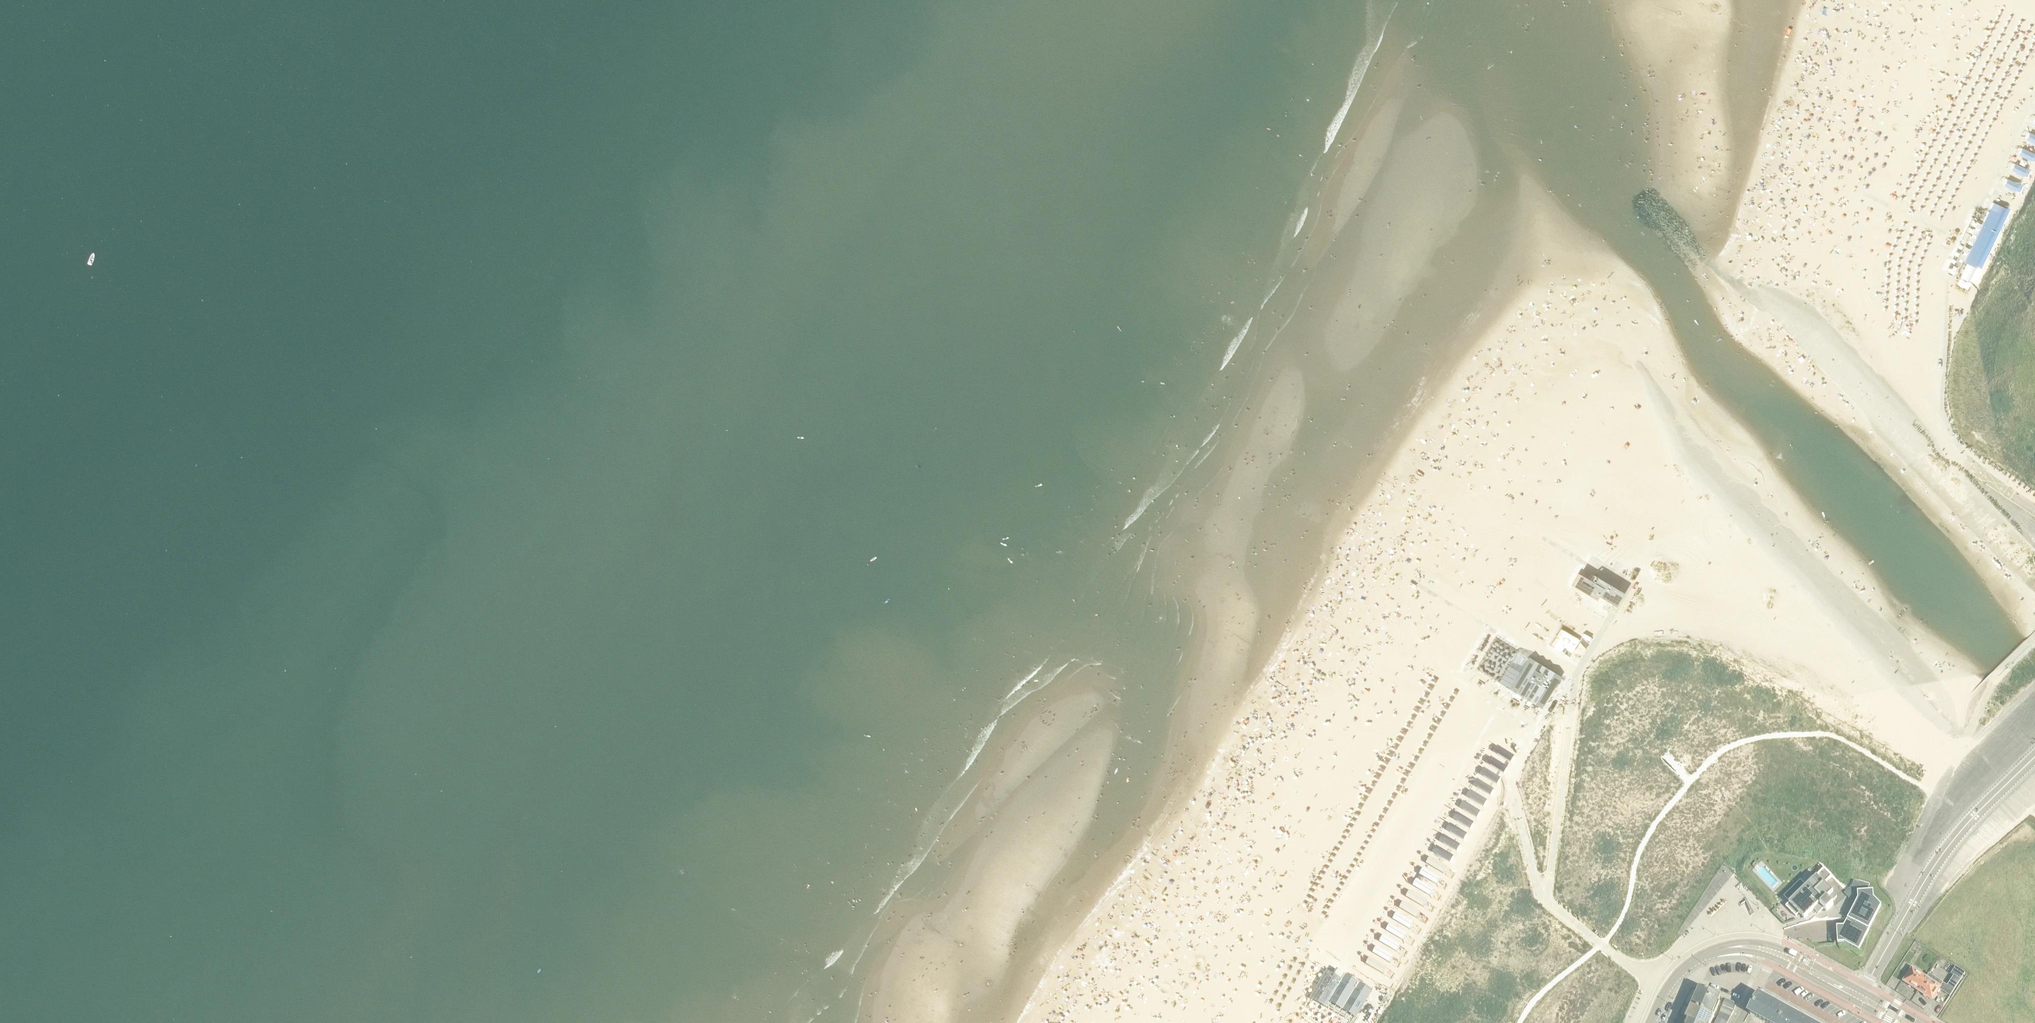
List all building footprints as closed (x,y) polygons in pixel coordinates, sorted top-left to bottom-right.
[(2028,131),(2025,138),(2034,143),(2034,134),(2028,131)] [(2021,146),(2018,153),(2034,162),(2034,161),(2034,153),(2021,146)] [(2030,170),(2013,162),(2010,169),(2027,177),(2030,170)] [(2023,186),(2006,177),(2003,184),(2020,193),(2023,186)] [(2011,210),(1992,201),(1970,246),(1956,275),(1974,284),(2011,210)] [(1577,572),(1569,583),(1613,605),(1621,592),(1591,574),(1588,578),(1577,572)] [(1552,647),(1569,657),(1580,639),(1563,629),(1552,647)] [(1560,676),(1528,657),(1509,689),(1541,707),(1560,676)] [(1522,743),(1506,734),(1502,740),(1519,750),(1522,743)] [(1515,755),(1499,745),(1495,751),(1512,761),(1515,755)] [(1509,766),(1492,756),(1488,763),(1505,773),(1509,766)] [(1503,777),(1486,767),(1482,773),(1499,783),(1503,777)] [(1495,788),(1479,778),(1475,785),(1492,795),(1495,788)] [(1488,800),(1472,790),(1468,797),(1485,807),(1488,800)] [(1481,812),(1465,802),(1461,809),(1477,818),(1481,812)] [(1474,824),(1457,814),(1454,821),(1470,830),(1474,824)] [(1468,834),(1451,825),(1447,831),(1464,841),(1468,834)] [(1461,846),(1444,836),(1441,842),(1457,852),(1461,846)] [(1454,857),(1438,847),(1434,853),(1451,863),(1454,857)] [(1448,868),(1431,858),(1427,864),(1444,874),(1448,868)] [(1442,878),(1425,868),(1421,874),(1438,884),(1442,878)] [(1824,869),(1789,903),(1795,909),(1804,918),(1806,917),(1811,921),(1815,921),(1819,920),(1823,919),(1824,919),(1826,918),(1827,917),(1830,919),(1847,919),(1855,905),(1844,893),(1849,888),(1835,873),(1831,876),(1824,869)] [(1435,889),(1419,879),(1415,885),(1432,895),(1435,889)] [(1844,927),(1836,927),(1837,928),(1842,928),(1843,942),(1837,942),(1837,943),(1839,943),(1839,944),(1855,953),(1857,949),(1858,949),(1868,929),(1867,928),(1873,919),(1880,905),(1874,898),(1873,891),(1872,891),(1873,897),(1872,897),(1867,892),(1869,885),(1868,885),(1866,890),(1853,886),(1854,881),(1853,880),(1852,885),(1849,888),(1844,893),(1855,905),(1847,919),(1844,927)] [(1428,901),(1411,891),(1408,897),(1424,907),(1428,901)] [(1422,911),(1405,902),(1401,908),(1418,918),(1422,911)] [(1415,922),(1399,912),(1395,919),(1412,929),(1415,922)] [(1409,933),(1392,924),(1388,930),(1405,940),(1409,933)] [(1402,945),(1385,935),(1381,941),(1398,951),(1402,945)] [(1395,956),(1378,947),(1374,953),(1391,963),(1395,956)] [(1385,967),(1369,957),(1365,963),(1382,973),(1385,967)] [(1926,978),(1926,977),(1918,990),(1932,1000),(1939,989),(1950,996),(1965,973),(1955,967),(1951,974),(1954,975),(1947,986),(1929,974),(1926,978)] [(1903,981),(1918,990),(1926,977),(1912,968),(1903,981)] [(1341,971),(1324,1000),(1356,1019),(1373,990),(1341,971)] [(1700,988),(1699,989),(1697,995),(1698,997),(1694,1007),(1710,1015),(1712,1016),(1720,997),(1706,991),(1700,988)] [(1749,1013),(1763,1020),(1772,1003),(1758,995),(1757,997),(1756,997),(1754,1001),(1755,1001),(1749,1013)] [(1734,1010),(1736,1004),(1725,999),(1722,1005),(1716,1018),(1727,1022),(1734,1010)] [(1767,1022),(1779,1022),(1786,1010),(1772,1003),(1763,1020),(1767,1022)] [(1710,1015),(1694,1007),(1692,1006),(1686,1019),(1696,1022),(1704,1022),(1706,1019),(1708,1019),(1710,1015)] [(1786,1010),(1779,1022),(1796,1022),(1799,1017),(1786,1010)]
